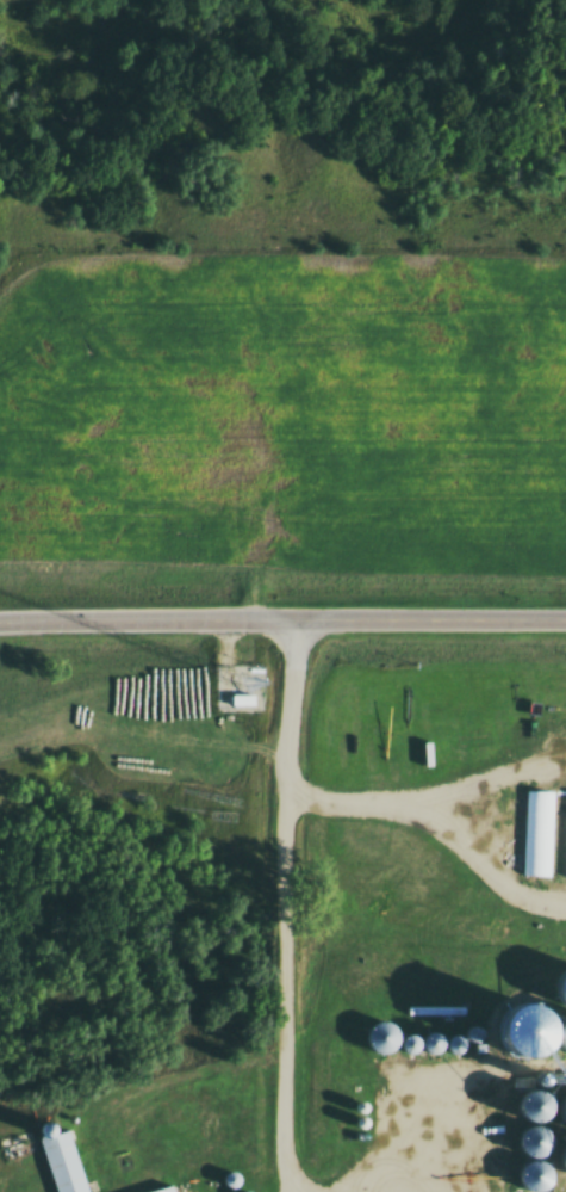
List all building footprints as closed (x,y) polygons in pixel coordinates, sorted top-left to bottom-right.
[(530,869),(561,871),(565,782),(535,780),(530,869)] [(406,1040),(402,1045),(396,1046),(390,1046),(385,1045),(380,1042),(377,1036),(375,1031),(377,1025),(379,1020),(382,1017),(387,1014),(392,1013),(398,1014),(403,1017),(406,1020),(409,1025),(410,1030),(409,1036),(406,1040)] [(560,1043),(555,1046),(551,1049),(545,1049),(539,1046),(534,1043),(531,1038),(530,1032),(530,1027),(533,1023),(536,1018),(541,1015),(547,1014),(552,1015),(556,1018),(561,1021),(564,1026),(564,1032),(564,1038),(560,1043)] [(453,1040),(450,1043),(447,1044),(443,1044),(440,1043),(437,1040),(435,1038),(435,1034),(435,1031),(436,1027),(439,1025),(442,1024),(444,1024),(448,1024),(452,1025),(454,1027),(455,1031),(455,1034),(455,1038),(453,1040)] [(477,1040),(473,1043),(471,1044),(467,1044),(464,1043),(461,1040),(459,1038),(458,1034),(459,1031),(460,1027),(462,1025),(465,1024),(468,1024),(472,1024),(474,1025),(477,1027),(479,1031),(479,1034),(478,1038),(477,1040)] [(430,1042),(427,1044),(423,1045),(419,1045),(417,1044),(413,1042),(412,1039),(411,1036),(412,1032),(413,1029),(416,1026),(418,1025),(422,1025),(425,1025),(428,1026),(430,1029),(431,1032),(433,1036),(431,1039),(430,1042)] [(560,1103),(555,1106),(551,1108),(545,1108),(539,1106),(534,1103),(531,1098),(530,1092),(530,1087),(533,1082),(536,1077),(541,1075),(547,1074),(552,1075),(556,1077),(561,1081),(564,1086),(564,1092),(564,1098),(560,1103)] [(542,1091),(520,1099),(528,1122),(550,1114),(542,1091)] [(67,1119),(66,1122),(63,1123),(61,1123),(58,1123),(56,1122),(54,1119),(52,1117),(52,1114),(52,1111),(55,1108),(57,1107),(60,1106),(62,1106),(66,1107),(67,1110),(68,1112),(69,1114),(68,1117),(67,1119)] [(562,1141),(558,1144),(552,1147),(546,1147),(541,1144),(536,1141),(533,1136),(531,1130),(533,1125),(535,1120),(539,1116),(543,1113),(548,1112),(554,1113),(559,1116),(562,1119),(565,1124),(565,1130),(565,1136),(562,1141)] [(106,1185),(83,1191),(74,1191),(55,1126),(85,1117),(106,1185)] [(69,1132),(58,1135),(54,1123),(36,1128),(55,1191),(87,1191),(69,1132)] [(536,1160),(553,1141),(537,1127),(520,1145),(536,1160)] [(562,1178),(558,1181),(553,1184),(547,1184),(541,1181),(536,1178),(534,1173),(533,1167),(533,1162),(535,1157),(539,1153),(543,1150),(549,1149),(554,1150),(559,1153),(564,1156),(565,1161),(565,1167),(565,1173),(562,1178)] [(533,1191),(538,1191),(553,1175),(537,1161),(520,1181),(533,1191)] [(251,1175),(250,1178),(248,1179),(245,1179),(242,1179),(240,1178),(238,1175),(237,1173),(237,1171),(237,1167),(240,1165),(241,1163),(244,1162),(247,1162),(249,1163),(251,1166),(253,1168),(254,1171),(253,1173),(251,1175)] [(189,1169),(118,1191),(196,1191),(189,1169)] [(268,1191),(253,1191),(251,1188),(253,1185),(254,1182),(256,1181),(259,1180),(262,1180),(265,1181),(267,1184),(268,1186),(268,1188),(268,1191)]
